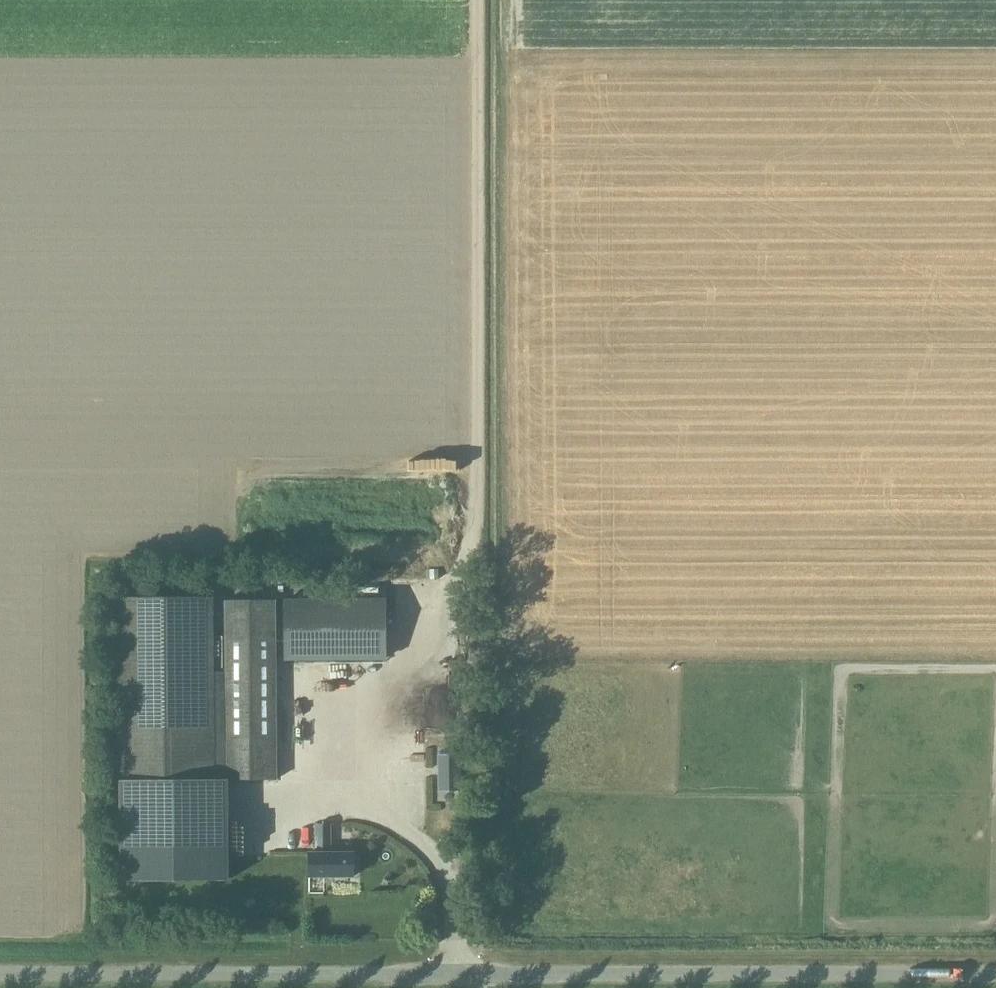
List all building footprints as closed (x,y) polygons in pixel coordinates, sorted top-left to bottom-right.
[(213,597),(115,597),(117,784),(215,783),(214,672),(222,672),(222,636),(214,637),(213,597)] [(275,597),(224,597),(225,780),(276,779),(275,597)] [(284,661),(386,659),(386,597),(283,598),(284,661)] [(259,782),(215,783),(117,784),(117,880),(224,879),(224,855),(260,854),(259,782)] [(330,852),(330,836),(330,824),(317,824),(317,852),(309,852),(309,876),(353,876),(353,852),(330,852)]
